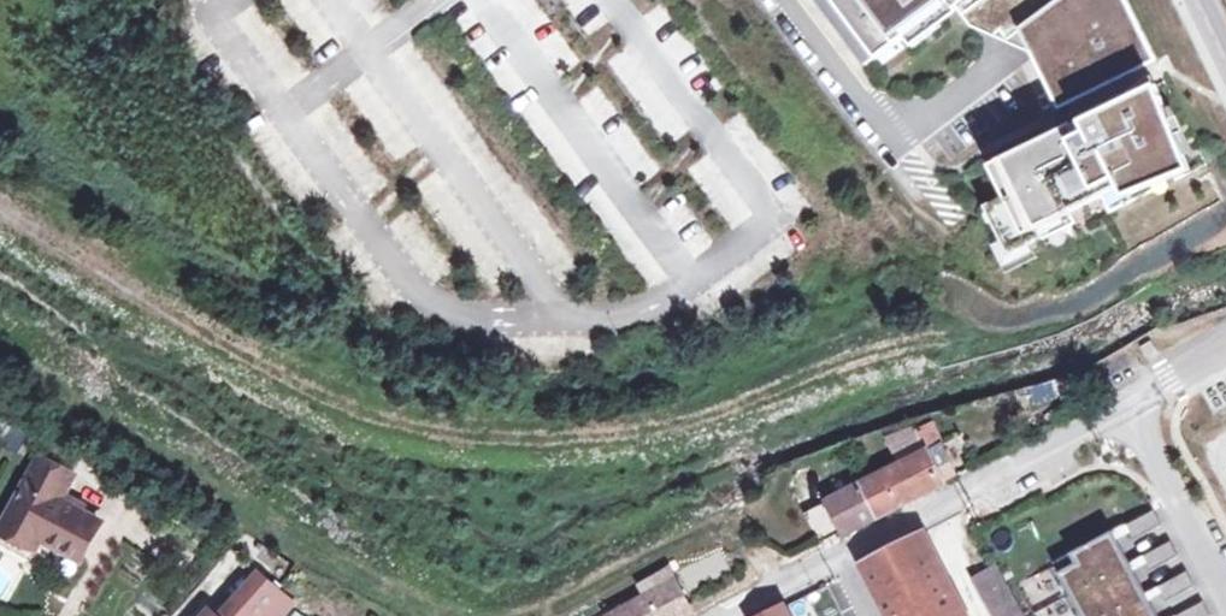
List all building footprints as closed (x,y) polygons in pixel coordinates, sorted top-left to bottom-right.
[(1058,0),(833,0),(877,59),(952,3),(972,27),(988,15),(1007,39),(1016,32),(1058,0)] [(1016,32),(1032,52),(1057,103),(1071,133),(1058,140),(1055,134),(1004,160),(1018,189),(984,206),(1008,255),(1043,237),(1038,228),(1102,196),(1110,211),(1206,164),(1156,61),(1157,61),(1127,0),(1058,0),(1016,32)] [(926,449),(826,502),(826,503),(841,532),(843,535),(944,482),(937,470),(952,462),(942,443),(926,449)] [(73,477),(42,459),(1,530),(28,544),(35,534),(80,559),(100,523),(61,500),(73,477)] [(822,542),(841,532),(826,503),(807,513),(822,542)] [(1166,523),(1158,507),(1129,522),(1137,538),(1166,523)] [(1057,560),(1075,593),(1133,562),(1120,536),(1116,529),(1057,560)] [(862,565),(890,615),(899,615),(949,591),(920,534),(862,565)] [(1183,555),(1175,539),(1146,555),(1154,570),(1183,555)] [(722,551),(685,566),(694,589),(732,574),(722,551)] [(1087,615),(1104,615),(1149,592),(1137,569),(1133,562),(1075,593),(1087,615)] [(977,579),(997,615),(1024,615),(997,568),(977,579)] [(1199,585),(1191,570),(1162,585),(1170,600),(1199,585)] [(291,604),(258,575),(221,615),(281,615),(291,604)] [(613,615),(694,615),(697,615),(681,587),(656,600),(653,595),(613,615)] [(949,591),(899,615),(963,615),(949,591)] [(1153,599),(1149,592),(1104,615),(1162,615),(1153,599)] [(1207,600),(1178,615),(1214,615),(1215,615),(1207,600)] [(764,615),(791,615),(785,605),(764,615)] [(302,607),(293,615),(317,615),(302,607)]
